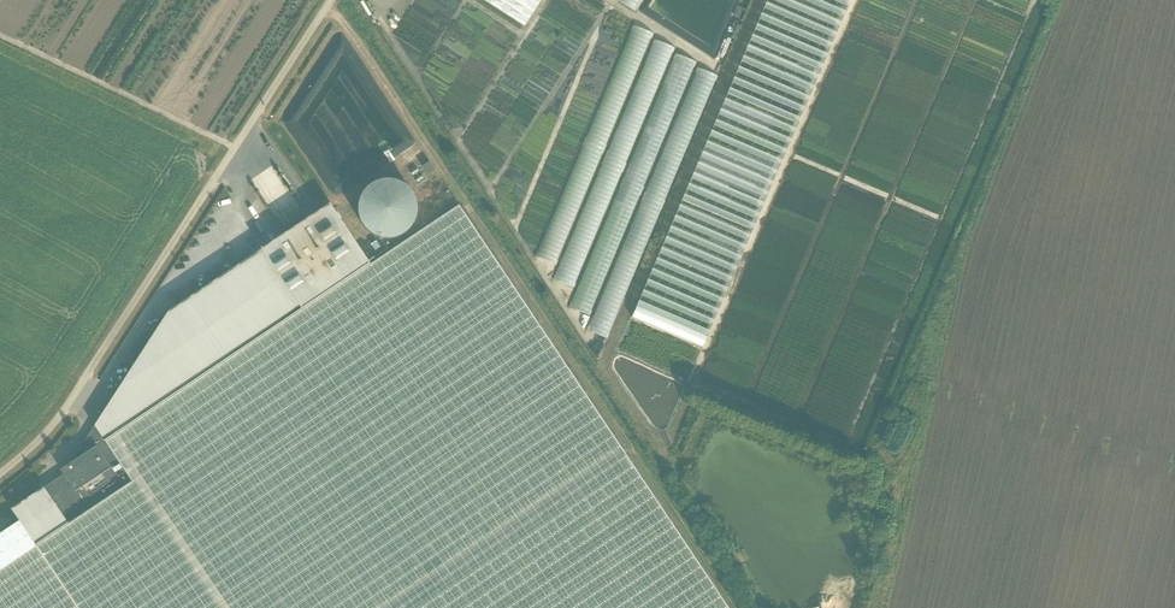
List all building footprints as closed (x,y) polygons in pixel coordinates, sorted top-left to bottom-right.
[(524,28),(543,0),(481,0),(524,28)] [(648,0),(617,0),(640,13),(648,0)] [(850,0),(767,0),(645,326),(717,353),(850,0)] [(591,334),(617,343),(717,76),(699,69),(690,95),(666,86),(669,77),(663,75),(657,89),(637,81),(561,284),(580,291),(573,310),(596,319),(591,334)] [(432,179),(441,174),(435,163),(426,168),(432,179)] [(423,172),(415,177),(420,186),(428,182),(423,172)] [(460,208),(107,440),(133,481),(0,568),(0,607),(723,607),(460,208)]
